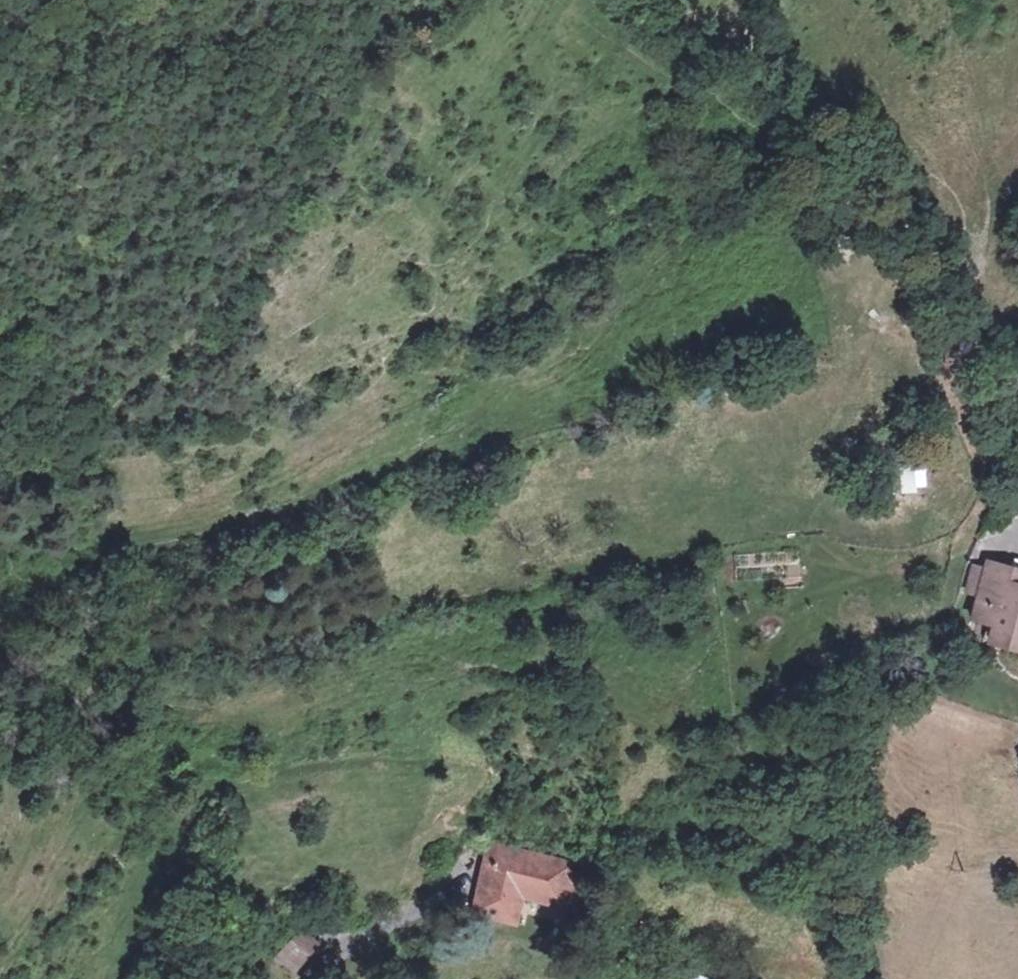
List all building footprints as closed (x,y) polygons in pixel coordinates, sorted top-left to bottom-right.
[(928,491),(926,467),(898,469),(900,493),(928,491)] [(966,593),(976,594),(978,565),(968,564),(966,593)] [(990,565),(974,624),(993,630),(989,644),(1017,652),(1017,573),(990,565)] [(575,866),(494,843),(476,911),(505,918),(512,892),(525,895),(578,909),(584,887),(571,883),(575,866)] [(505,918),(518,921),(525,895),(512,892),(505,918)] [(305,929),(284,954),(292,961),(297,956),(303,961),(320,943),(305,929)] [(297,956),(292,961),(298,967),(303,961),(297,956)]
